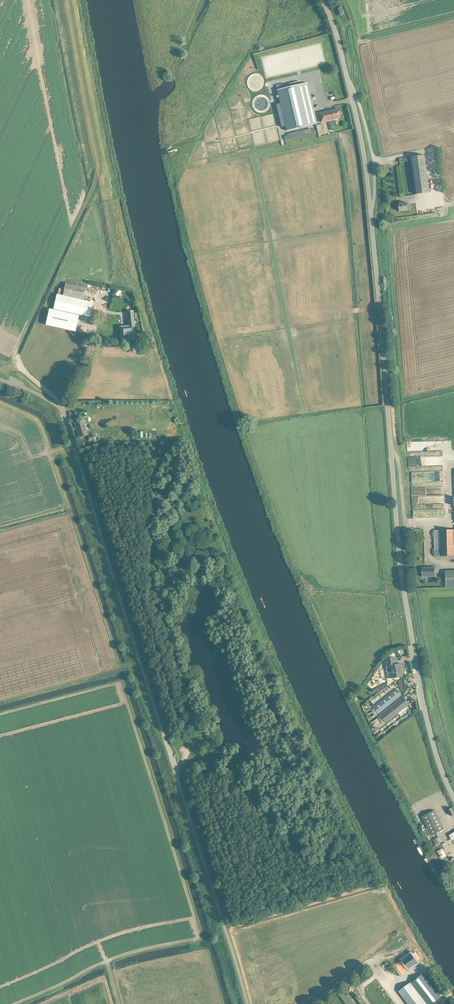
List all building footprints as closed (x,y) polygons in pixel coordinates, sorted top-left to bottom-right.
[(277,90),(286,131),(316,124),(307,83),(285,88),(277,90)] [(340,118),(338,109),(319,113),(321,123),(340,118)] [(424,155),(399,159),(399,161),(412,159),(415,184),(414,184),(416,195),(430,193),(424,155)] [(407,211),(407,208),(406,203),(399,204),(400,211),(407,211)] [(85,287),(66,283),(63,295),(58,294),(55,309),(80,315),(90,317),(93,302),(83,300),(85,287)] [(76,331),(80,315),(55,309),(55,310),(50,309),(47,325),(76,331)] [(133,311),(127,311),(129,326),(120,327),(121,339),(128,338),(130,339),(133,339),(135,338),(134,326),(133,311)] [(79,437),(84,435),(88,434),(83,420),(75,423),(79,437)] [(434,530),(435,556),(453,556),(453,530),(434,530)] [(422,577),(436,576),(435,567),(421,568),(422,577)] [(445,571),(446,588),(453,588),(453,571),(445,571)] [(395,657),(390,658),(386,659),(388,666),(386,666),(389,680),(392,679),(392,678),(403,676),(401,664),(396,664),(395,657)] [(402,695),(396,687),(372,706),(386,723),(409,704),(403,697),(400,700),(398,698),(402,695)] [(435,810),(430,812),(422,816),(432,836),(444,829),(435,810)] [(439,837),(433,840),(436,846),(441,843),(439,837)] [(404,961),(396,966),(402,974),(409,968),(417,962),(416,961),(420,959),(415,952),(412,955),(411,954),(403,960),(404,961)] [(398,992),(408,1003),(432,1003),(441,997),(423,973),(411,983),(410,982),(398,992)]
